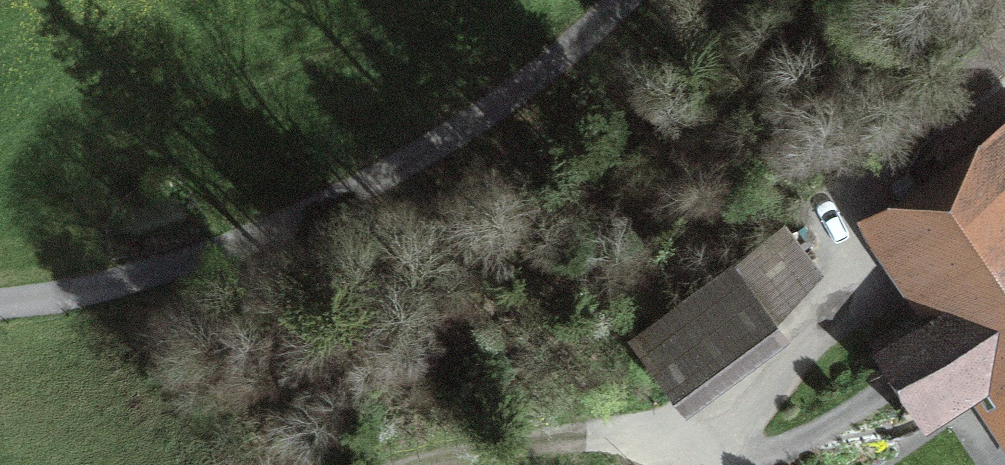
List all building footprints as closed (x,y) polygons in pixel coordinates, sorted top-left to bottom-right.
[(996,371),(1004,384),(1004,145),(995,132),(882,213),(940,293),(872,342),(928,419),(996,371)] [(692,386),(788,312),(828,265),(793,219),(649,330),(692,386)]
